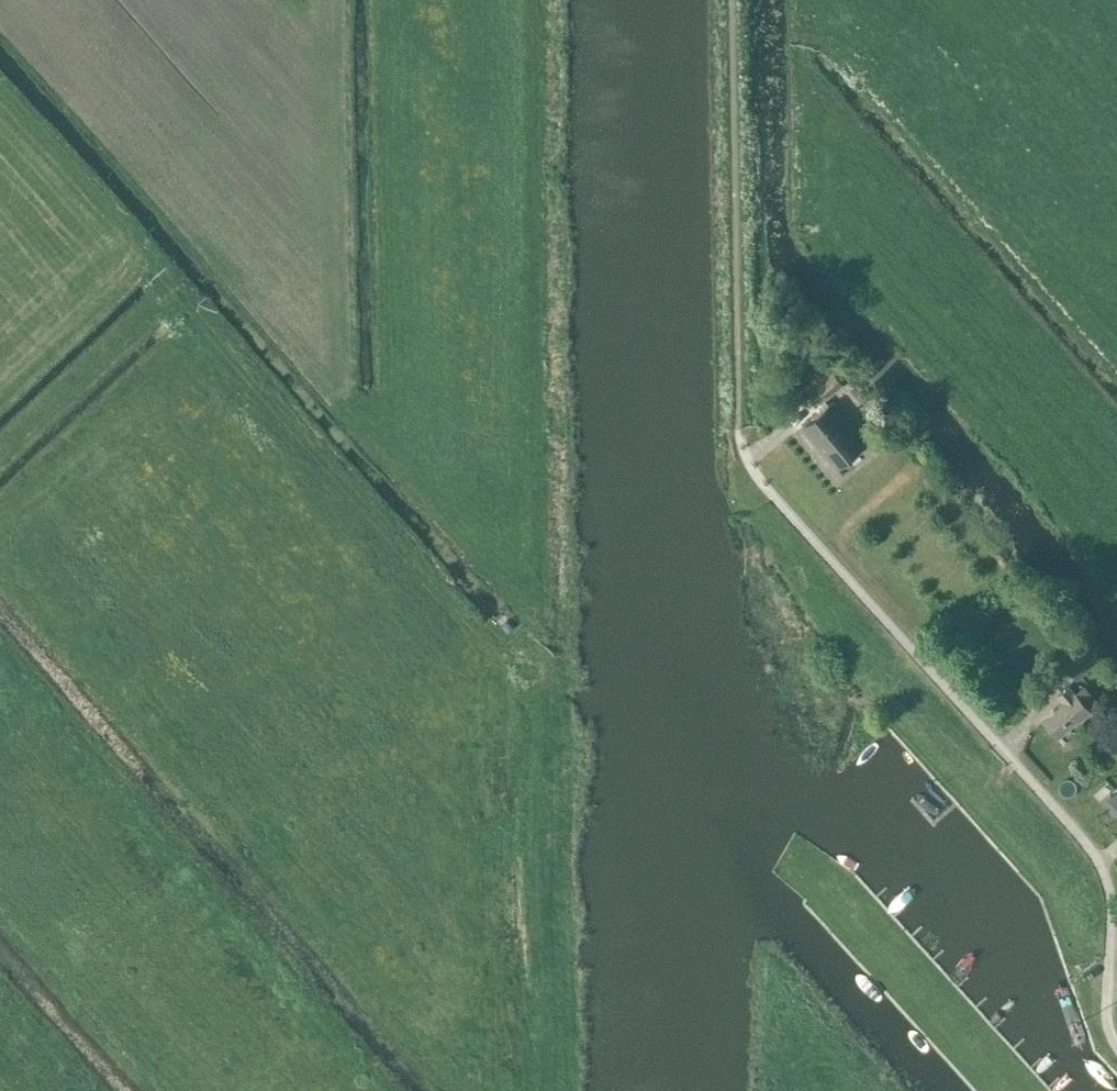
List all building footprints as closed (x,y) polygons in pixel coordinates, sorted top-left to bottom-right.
[(812,389),(820,400),(842,382),(833,372),(812,389)] [(830,403),(802,426),(835,466),(864,443),(830,403)] [(509,616),(503,621),(510,628),(515,623),(509,616)] [(1100,656),(1089,644),(1066,667),(1078,678),(1100,656)] [(1082,719),(1093,711),(1072,685),(1060,694),(1067,701),(1045,719),(1058,735),(1081,717),(1082,719)]
